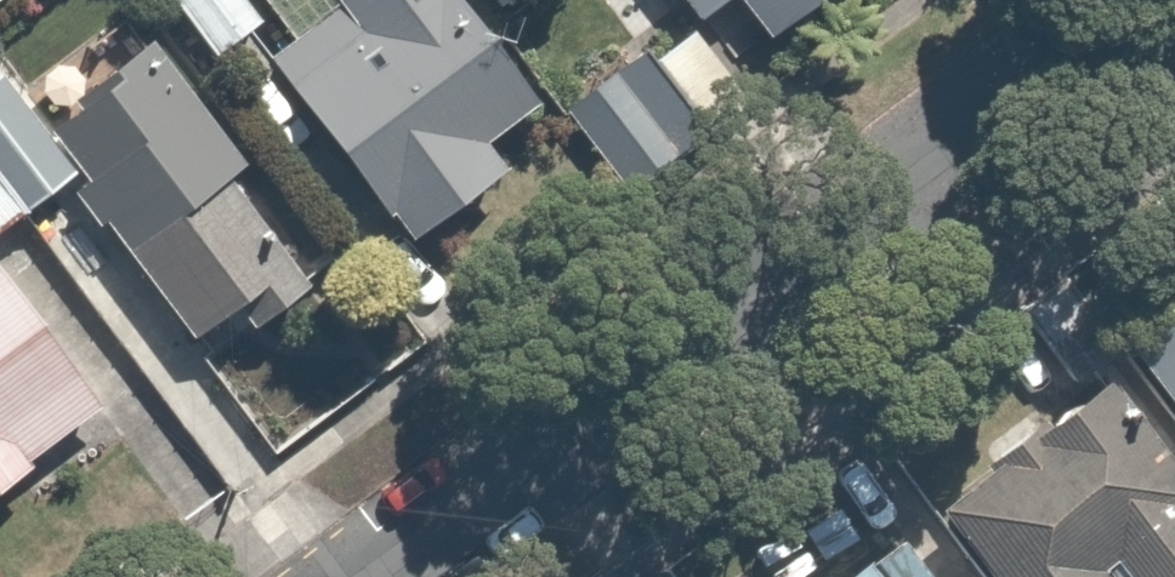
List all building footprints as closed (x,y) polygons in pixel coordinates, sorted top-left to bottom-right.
[(246,0),(167,0),(220,70),(271,31),(246,0)] [(490,132),(535,98),(461,0),(267,0),(295,36),(266,57),(385,212),(392,207),(414,236),(512,161),(490,132)] [(694,19),(721,0),(680,0),(694,19)] [(772,42),(831,0),(742,0),(772,42)] [(730,84),(689,20),(580,89),(621,153),(730,84)] [(313,269),(142,30),(43,100),(96,174),(61,199),(179,364),(313,269)] [(73,169),(0,71),(0,224),(73,169)] [(131,422),(0,253),(0,523),(131,422)] [(1132,353),(1174,409),(1174,319),(1132,353)] [(1109,363),(928,485),(991,576),(1174,576),(1174,461),(1109,363)] [(892,519),(822,576),(940,576),(892,519)]
